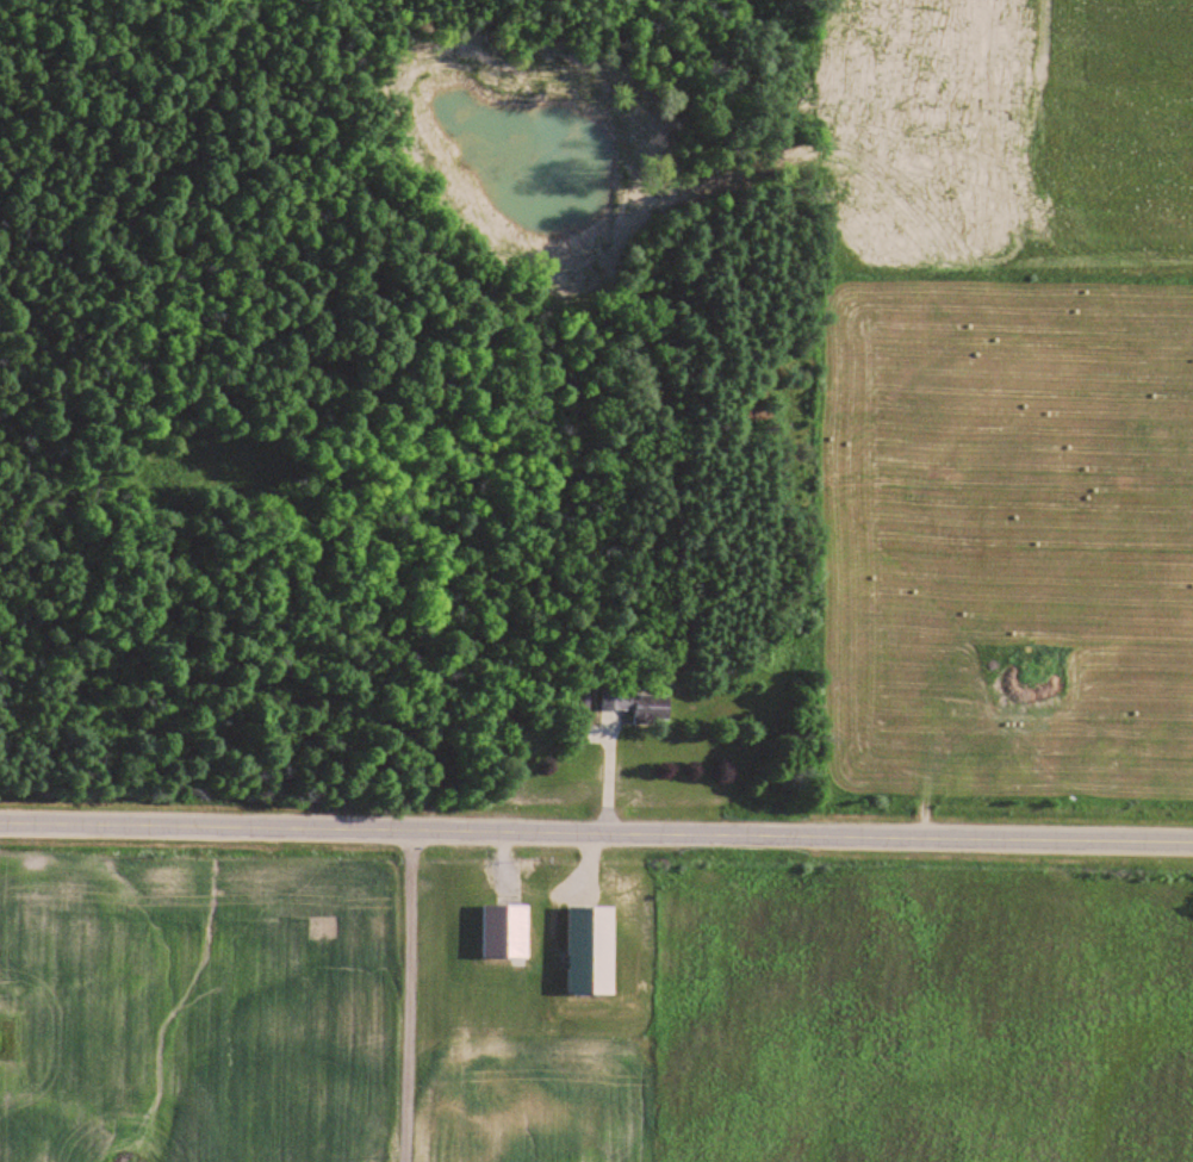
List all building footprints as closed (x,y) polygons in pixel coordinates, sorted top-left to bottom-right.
[(636,720),(671,721),(672,695),(602,692),(601,711),(636,713),(636,720)] [(599,743),(599,726),(585,726),(585,743),(599,743)] [(483,956),(529,956),(529,905),(483,905),(483,956)]
